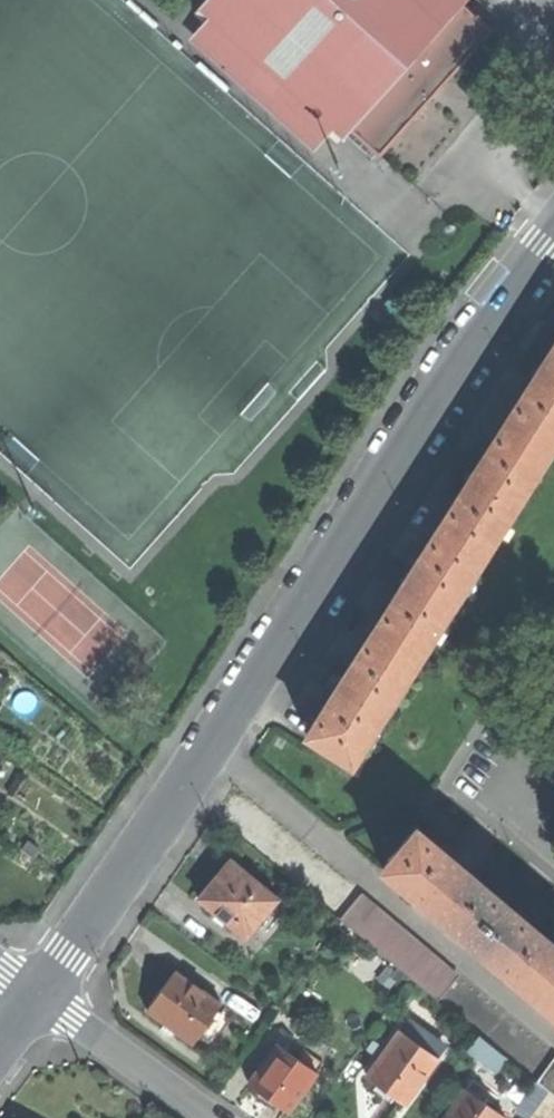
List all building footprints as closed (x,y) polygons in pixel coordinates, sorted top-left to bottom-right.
[(204,23),(254,68),(253,69),(255,71),(249,77),(270,95),(275,89),(276,90),(277,89),(327,134),(326,135),(327,137),(328,135),(338,144),(352,130),(379,154),(490,30),(478,19),(480,16),(477,13),(475,16),(462,5),(467,0),(206,0),(193,14),(204,23)] [(314,151),(327,137),(326,135),(327,134),(277,89),(276,90),(275,89),(270,95),(249,77),(255,71),(253,69),(254,68),(204,23),(190,38),(314,151)] [(404,584),(342,682),(307,736),(322,746),(352,765),(553,445),(553,347),(538,372),(472,476),(404,584)] [(549,940),(466,869),(417,828),(383,869),(553,1013),(553,944),(549,940)] [(262,918),(278,899),(231,860),(217,877),(199,898),(221,917),(245,938),(262,918)] [(340,919),(438,1000),(458,976),(360,894),(340,919)] [(287,907),(278,899),(262,918),(271,926),(287,907)] [(193,1043),(197,1037),(217,1010),(221,1004),(176,972),(162,991),(159,995),(148,1010),(166,1023),(177,1031),(193,1043)] [(217,1010),(197,1037),(207,1044),(227,1017),(217,1010)] [(173,1037),(177,1031),(166,1023),(162,1029),(173,1037)] [(413,1026),(406,1035),(432,1054),(439,1045),(413,1026)] [(432,1054),(406,1035),(400,1031),(367,1077),(389,1092),(405,1104),(438,1059),(432,1054)] [(496,1073),(508,1058),(480,1035),(468,1051),(479,1060),(496,1073)] [(288,1113),(316,1076),(296,1061),(276,1047),(249,1083),(267,1097),(286,1110),(288,1113)] [(296,1061),(316,1076),(323,1065),(304,1051),(296,1061)] [(537,1082),(548,1091),(553,1096),(553,1059),(537,1082)] [(474,1079),(467,1090),(486,1104),(494,1093),(474,1079)] [(519,1107),(529,1115),(530,1117),(548,1091),(537,1082),(519,1107)] [(467,1090),(446,1117),(506,1117),(486,1104),(467,1090)]
